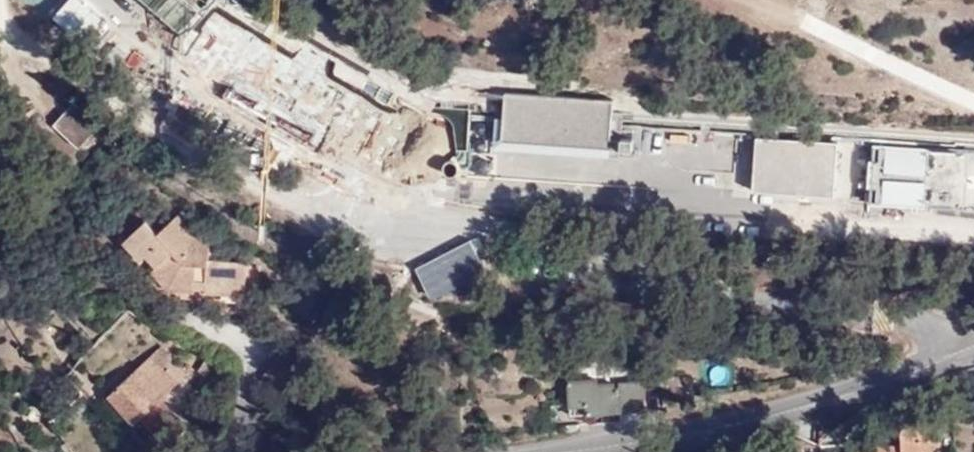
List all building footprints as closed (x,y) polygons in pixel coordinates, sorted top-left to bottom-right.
[(186,37),(218,0),(144,0),(186,37)] [(895,137),(633,120),(485,112),(483,104),(435,102),(390,76),(256,0),(223,0),(197,46),(422,174),(429,124),(428,120),(431,113),(434,108),(474,111),(473,171),(473,177),(919,206),(895,137)] [(79,146),(99,126),(75,103),(56,124),(79,146)] [(434,108),(431,113),(445,116),(451,122),(454,129),(456,137),(456,145),(458,152),(459,161),(460,170),(473,171),(474,111),(434,108)] [(456,137),(454,129),(446,128),(442,131),(444,138),(448,141),(456,137)] [(895,137),(919,206),(973,210),(973,142),(895,137)] [(450,157),(458,152),(456,145),(452,144),(447,145),(444,150),(446,156),(450,157)] [(456,173),(460,170),(459,161),(453,159),(447,161),(445,166),(448,173),(456,173)] [(169,284),(194,286),(195,279),(220,282),(220,288),(243,289),(245,259),(208,256),(208,236),(194,235),(176,214),(156,233),(144,220),(122,240),(139,258),(144,252),(155,265),(155,266),(169,284)] [(486,263),(496,257),(487,242),(477,248),(486,263)] [(431,292),(465,274),(455,255),(422,272),(431,292)] [(195,279),(194,286),(204,287),(204,290),(220,291),(220,288),(220,282),(195,279)] [(161,347),(132,374),(157,403),(162,399),(170,391),(187,375),(161,347)] [(597,383),(619,382),(618,372),(568,374),(568,380),(597,379),(597,383)] [(157,403),(132,374),(109,395),(134,423),(139,417),(167,446),(187,428),(162,399),(157,403)] [(588,402),(589,412),(642,409),(641,381),(619,382),(597,383),(597,379),(568,380),(569,403),(588,402)] [(570,413),(589,412),(588,402),(569,403),(570,413)] [(933,438),(932,421),(901,422),(902,446),(902,449),(892,449),(891,446),(860,447),(860,451),(923,451),(922,438),(933,438)] [(933,438),(922,438),(923,451),(934,451),(933,438)]
